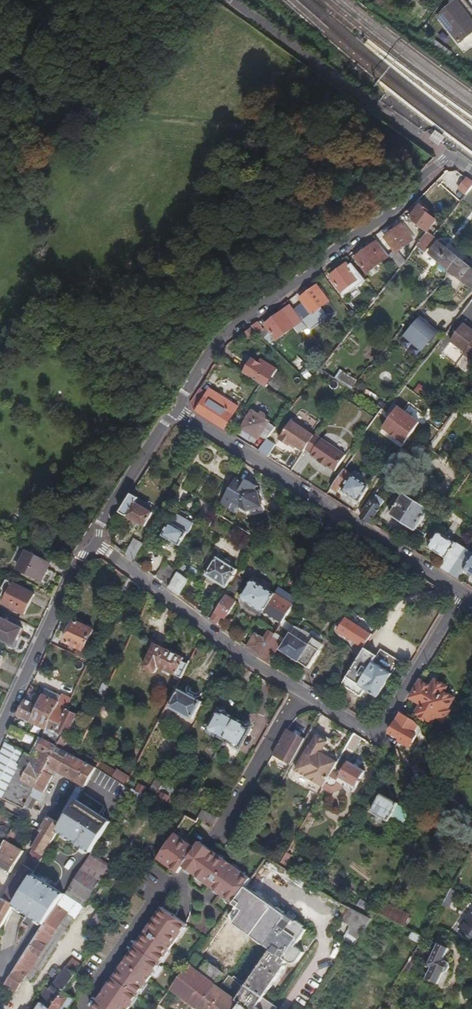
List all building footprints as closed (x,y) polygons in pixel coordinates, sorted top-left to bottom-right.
[(383,0),(375,0),(373,3),(392,17),(397,11),(383,0)] [(456,0),(453,0),(437,13),(459,41),(471,31),(471,20),(456,0)] [(444,137),(435,130),(429,138),(438,145),(444,137)] [(453,183),(461,185),(463,176),(456,173),(453,183)] [(471,186),(471,181),(467,178),(459,189),(466,194),(471,186)] [(471,190),(464,199),(471,206),(471,190)] [(438,220),(429,213),(430,211),(422,204),(411,218),(428,231),(429,232),(438,220)] [(397,250),(390,256),(391,257),(400,268),(406,260),(397,251),(417,236),(407,222),(387,236),(397,250)] [(424,251),(436,237),(434,235),(429,232),(428,231),(417,246),(424,251)] [(390,256),(378,240),(355,258),(367,274),(391,257),(390,256)] [(450,270),(461,258),(441,240),(430,253),(450,270)] [(461,258),(450,270),(471,289),(471,267),(461,258)] [(359,280),(347,264),(330,277),(342,293),(359,280)] [(312,315),(330,302),(318,286),(300,298),(312,315)] [(300,307),(295,300),(291,303),(296,310),(300,307)] [(281,311),(288,305),(286,302),(278,308),(281,311)] [(291,305),(265,325),(277,341),(295,327),(302,323),(303,322),(291,305)] [(420,316),(403,337),(423,352),(439,331),(420,316)] [(262,329),(257,322),(252,326),(257,332),(262,329)] [(305,328),(302,323),(295,327),(299,332),(305,328)] [(471,344),(471,327),(470,326),(469,328),(463,324),(451,342),(466,353),(471,344)] [(255,337),(249,328),(243,332),(242,333),(249,341),(255,337)] [(264,388),(275,370),(262,361),(260,364),(250,358),(240,374),(259,385),(264,388)] [(298,370),(305,365),(301,358),(294,363),(298,370)] [(306,368),(300,372),(307,381),(312,377),(306,368)] [(357,382),(341,371),(335,379),(347,387),(351,390),(357,382)] [(207,392),(210,387),(203,382),(199,387),(207,392)] [(238,405),(210,387),(207,392),(199,387),(189,403),(191,409),(223,429),(238,405)] [(390,408),(380,401),(376,406),(386,413),(390,408)] [(379,431),(402,448),(421,422),(399,405),(379,431)] [(265,440),(275,428),(268,424),(269,422),(251,411),(240,428),(257,440),(260,436),(265,440)] [(303,452),(312,439),(314,436),(291,421),(278,440),(288,446),(290,444),(303,452)] [(267,458),(273,448),(265,443),(259,452),(267,458)] [(304,451),(292,468),(299,473),(311,456),(304,451)] [(322,483),(330,488),(344,470),(335,464),(322,483)] [(360,503),(370,487),(367,485),(353,476),(344,470),(330,488),(337,493),(341,487),(344,489),(342,492),(360,503)] [(370,481),(356,472),(353,476),(367,485),(370,481)] [(259,504),(257,491),(254,490),(243,483),(235,478),(219,503),(228,508),(229,508),(232,503),(245,512),(251,511),(255,505),(259,504)] [(256,486),(245,480),(243,483),(254,490),(256,486)] [(143,529),(152,514),(149,512),(135,503),(138,498),(131,493),(119,513),(143,529)] [(414,530),(428,510),(402,493),(389,514),(414,530)] [(369,523),(386,500),(377,494),(360,517),(369,523)] [(152,507),(138,498),(135,503),(149,512),(152,507)] [(179,547),(186,534),(187,534),(193,524),(173,513),(167,523),(169,524),(161,537),(179,547)] [(449,574),(465,549),(438,531),(428,547),(445,558),(439,568),(449,574)] [(133,561),(143,545),(133,540),(124,555),(133,561)] [(465,549),(449,574),(460,581),(466,572),(471,576),(471,553),(465,549)] [(40,582),(50,563),(25,551),(16,568),(27,573),(26,575),(40,582)] [(225,589),(236,571),(216,558),(205,576),(225,589)] [(168,588),(177,572),(162,563),(153,577),(168,588)] [(178,596),(188,580),(181,576),(186,567),(182,564),(177,572),(168,588),(178,596)] [(231,599),(242,581),(237,578),(225,596),(231,599)] [(33,594),(4,580),(0,589),(2,590),(0,595),(5,597),(2,604),(24,614),(33,594)] [(281,625),(297,601),(280,589),(276,595),(253,580),(241,598),(249,603),(246,608),(260,617),(263,613),(281,625)] [(299,599),(306,588),(302,586),(295,596),(299,599)] [(331,600),(320,591),(314,598),(325,607),(331,600)] [(226,620),(236,602),(231,599),(225,596),(217,608),(210,620),(218,626),(223,617),(226,620)] [(210,620),(217,608),(211,604),(204,615),(210,620)] [(21,628),(0,618),(0,639),(13,645),(21,628)] [(364,649),(372,635),(345,618),(336,631),(364,649)] [(83,653),(94,631),(74,622),(64,644),(67,645),(64,651),(88,663),(90,659),(77,653),(78,650),(83,653)] [(323,637),(306,626),(303,631),(296,628),(292,634),(310,646),(314,640),(319,643),(323,637)] [(286,643),(292,634),(280,627),(275,635),(278,638),(286,643)] [(260,658),(275,635),(269,631),(264,639),(256,633),(246,647),(260,658)] [(309,669),(324,647),(319,643),(314,640),(310,646),(292,634),(286,643),(281,651),(309,669)] [(269,663),(278,649),(273,646),(278,638),(275,635),(260,658),(269,663)] [(180,679),(187,665),(181,662),(183,659),(154,644),(142,666),(143,670),(151,674),(154,673),(157,667),(180,679)] [(391,675),(372,663),(376,657),(364,649),(346,677),(356,682),(350,691),(360,698),(364,691),(377,699),(391,675)] [(302,683),(306,677),(292,669),(288,675),(299,681),(302,683)] [(350,691),(356,682),(346,677),(341,685),(350,691)] [(455,699),(444,693),(448,688),(435,681),(431,688),(420,681),(410,699),(421,705),(415,715),(431,725),(436,717),(445,722),(451,711),(448,710),(455,699)] [(102,698),(108,686),(102,684),(96,696),(102,698)] [(41,697),(44,692),(42,691),(36,689),(34,693),(41,697)] [(192,721),(202,703),(179,691),(169,709),(192,721)] [(66,710),(71,700),(61,695),(60,697),(49,692),(46,699),(41,697),(30,723),(45,730),(52,716),(61,720),(66,710)] [(30,723),(41,697),(34,693),(30,702),(28,701),(31,694),(27,693),(17,716),(30,723)] [(66,738),(77,715),(66,710),(61,720),(55,733),(62,736),(56,747),(74,756),(76,752),(77,749),(69,745),(67,749),(64,748),(68,739),(66,738)] [(223,740),(235,719),(218,710),(205,733),(213,737),(214,735),(223,740)] [(409,749),(421,728),(415,721),(401,713),(389,734),(399,740),(398,742),(409,749)] [(56,747),(62,736),(55,733),(61,720),(52,716),(45,730),(41,740),(50,745),(56,747)] [(248,733),(251,728),(235,719),(223,740),(231,745),(230,747),(238,752),(241,746),(248,733)] [(36,738),(25,732),(12,726),(8,735),(21,741),(23,738),(34,743),(36,738)] [(290,766),(304,740),(287,730),(272,756),(290,766)] [(248,749),(255,737),(248,733),(241,746),(248,749)] [(354,754),(362,740),(354,735),(342,756),(347,759),(351,755),(352,754),(353,754),(354,754)] [(318,797),(337,764),(326,757),(327,754),(322,752),(325,747),(327,742),(316,737),(310,748),(309,747),(295,772),(314,783),(309,792),(318,797)] [(35,754),(5,740),(0,752),(38,771),(50,745),(41,740),(35,754)] [(458,757),(464,744),(458,741),(456,744),(449,740),(444,749),(452,753),(458,757)] [(43,773),(56,747),(50,745),(38,771),(43,773)] [(448,761),(452,753),(444,749),(437,745),(433,753),(448,761)] [(76,801),(96,768),(74,756),(56,747),(43,773),(26,805),(32,809),(37,799),(40,801),(56,770),(81,784),(79,788),(78,788),(63,813),(57,809),(52,811),(48,817),(40,832),(42,834),(53,840),(57,833),(76,801)] [(38,771),(0,752),(0,797),(22,808),(38,771)] [(99,762),(96,768),(112,777),(115,772),(99,762)] [(354,792),(365,772),(348,762),(339,779),(344,781),(342,785),(354,792)] [(130,777),(117,769),(112,778),(125,786),(130,777)] [(26,805),(43,773),(38,771),(22,808),(24,809),(26,805)] [(443,777),(429,771),(426,778),(439,785),(443,777)] [(158,791),(165,779),(158,775),(150,790),(156,793),(158,791)] [(143,795),(147,788),(138,784),(135,791),(142,795),(143,795)] [(137,802),(142,795),(135,791),(132,789),(127,797),(137,802)] [(168,803),(170,798),(158,791),(156,793),(153,800),(171,809),(173,806),(168,803)] [(401,826),(408,811),(397,805),(398,803),(379,794),(370,812),(388,821),(389,820),(401,826)] [(81,848),(101,817),(76,801),(57,833),(81,848)] [(212,827),(216,819),(202,811),(198,819),(212,827)] [(40,832),(48,817),(45,815),(36,830),(39,832),(40,832)] [(174,833),(185,817),(181,815),(170,830),(174,833)] [(90,854),(110,823),(101,817),(81,848),(90,854)] [(12,840),(21,826),(20,825),(21,822),(17,820),(8,837),(12,840)] [(36,844),(42,834),(40,832),(39,832),(33,842),(36,844)] [(43,856),(53,840),(42,834),(36,844),(33,850),(43,856)] [(182,868),(194,849),(173,834),(155,859),(171,870),(174,866),(180,870),(182,868)] [(285,843),(285,838),(280,835),(276,838),(276,843),(280,845),(285,843)] [(24,852),(5,841),(0,851),(0,868),(10,873),(24,852)] [(194,876),(206,857),(194,849),(182,868),(194,876)] [(34,871),(43,856),(33,850),(24,865),(34,871)] [(233,903),(250,879),(210,851),(206,857),(194,876),(233,903)] [(280,861),(284,853),(279,851),(275,858),(280,861)] [(286,867),(292,856),(286,853),(280,863),(286,867)] [(87,901),(108,868),(89,856),(79,871),(63,896),(43,926),(2,991),(8,995),(11,990),(16,993),(26,977),(32,980),(38,970),(39,971),(73,919),(74,920),(87,901)] [(14,905),(31,876),(34,871),(24,865),(23,865),(4,899),(14,905)] [(177,874),(180,870),(174,866),(171,870),(177,874)] [(35,921),(54,890),(31,876),(14,905),(13,907),(35,921)] [(306,895),(310,886),(294,876),(288,884),(306,895)] [(447,908),(455,892),(449,888),(441,904),(447,908)] [(43,926),(63,896),(54,890),(35,921),(43,926)] [(114,919),(130,896),(126,893),(116,907),(114,906),(108,914),(114,919)] [(13,907),(14,905),(4,899),(0,906),(0,928),(13,907)] [(359,900),(356,907),(369,911),(371,904),(359,900)] [(410,918),(381,904),(376,914),(400,926),(405,928),(410,918)] [(278,1008),(264,998),(287,967),(285,965),(288,962),(293,965),(295,965),(296,964),(297,963),(299,962),(305,954),(296,947),(307,931),(303,928),(304,926),(297,921),(296,923),(284,914),(284,913),(277,908),(276,909),(272,906),(251,936),(254,938),(253,940),(259,943),(260,942),(271,950),(235,1000),(215,985),(198,1008),(278,1008)] [(344,918),(350,909),(347,908),(342,916),(344,918)] [(187,926),(163,909),(93,1008),(129,1008),(187,926)] [(353,945),(370,920),(370,919),(350,909),(344,918),(343,919),(349,923),(341,936),(353,945)] [(471,911),(465,921),(463,920),(457,928),(471,938),(471,911)] [(422,938),(411,932),(410,931),(407,938),(418,944),(422,938)] [(27,932),(18,948),(25,952),(34,937),(27,932)] [(447,962),(443,960),(448,949),(438,944),(433,953),(425,948),(422,954),(416,951),(400,975),(408,979),(419,962),(430,968),(425,979),(436,984),(441,974),(447,972),(449,967),(447,962)] [(63,992),(82,965),(71,958),(50,990),(46,988),(41,996),(44,998),(36,1008),(52,1008),(63,992)] [(215,985),(223,974),(215,968),(207,980),(197,973),(198,970),(189,963),(170,989),(197,1008),(198,1008),(215,985)] [(75,1000),(63,992),(52,1008),(68,1008),(75,1000)]
